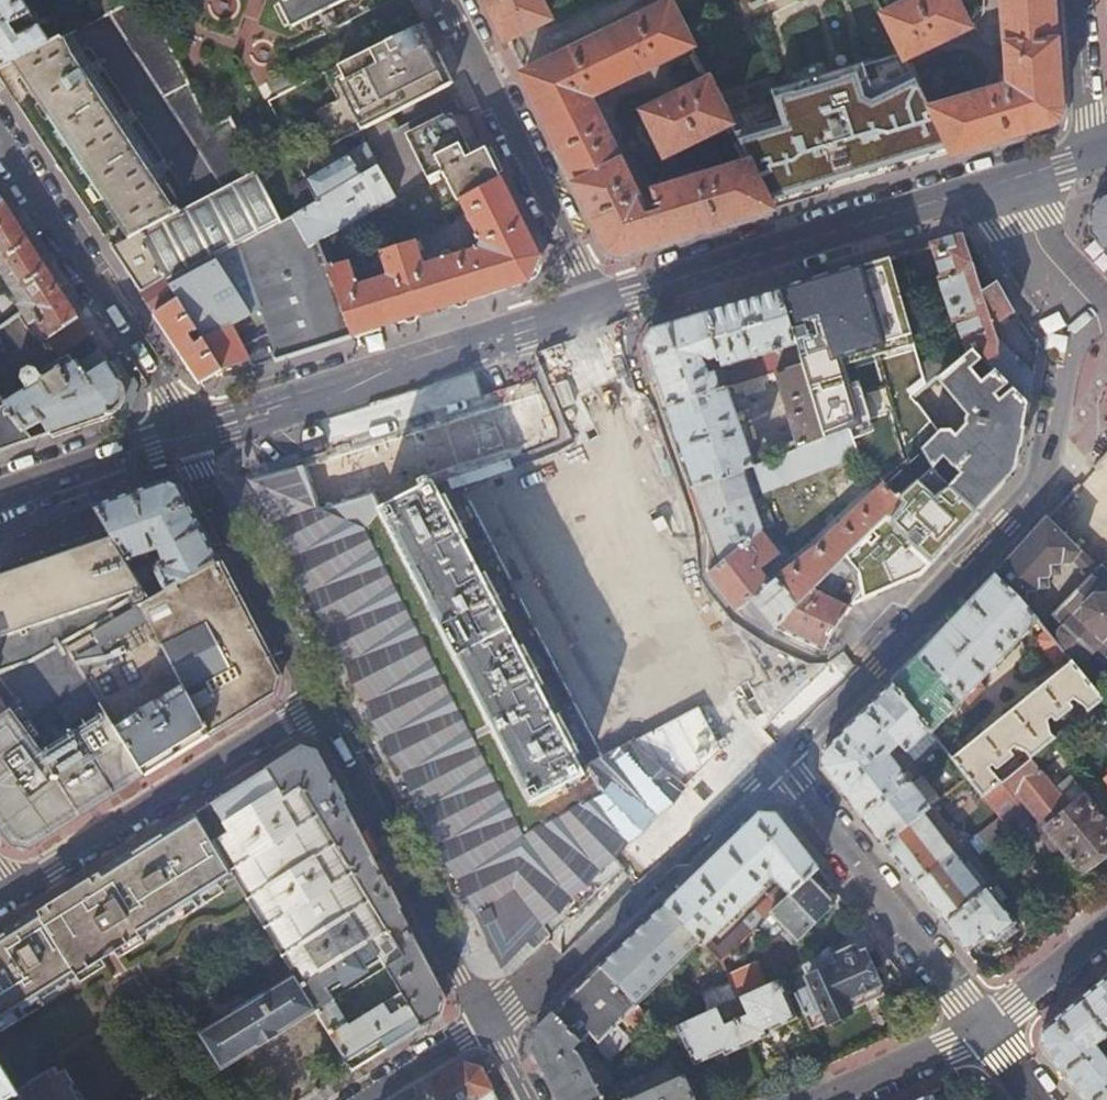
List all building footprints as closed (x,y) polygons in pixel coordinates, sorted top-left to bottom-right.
[(22,0),(0,0),(0,67),(12,62),(49,43),(38,24),(27,31),(24,26),(14,31),(10,25),(30,13),(22,0)] [(148,0),(135,0),(110,12),(226,186),(257,170),(230,118),(211,127),(148,0)] [(291,27),(344,0),(278,0),(291,27)] [(505,42),(548,21),(537,0),(484,0),(505,42)] [(749,3),(752,9),(771,0),(756,0),(749,3)] [(905,59),(968,28),(955,0),(916,0),(883,15),(886,21),(893,35),(902,53),(905,59)] [(1048,0),(1004,0),(1008,52),(1009,70),(1002,78),(1003,88),(931,109),(953,153),(1000,139),(1046,125),(1051,119),(1055,114),(1048,0)] [(669,5),(522,77),(595,224),(602,237),(607,247),(623,253),(648,245),(769,209),(747,165),(637,199),(596,116),(588,114),(572,123),(566,109),(689,49),(669,9),(670,7),(669,5)] [(377,28),(382,37),(403,26),(399,17),(377,28)] [(452,82),(422,22),(323,72),(337,101),(313,113),(330,145),(452,82)] [(128,238),(175,213),(69,54),(62,36),(49,43),(12,62),(128,238)] [(747,165),(769,209),(953,153),(931,109),(905,59),(902,53),(733,137),(747,165)] [(268,81),(273,91),(297,79),(292,69),(268,81)] [(664,157),(727,126),(706,83),(642,115),(664,157)] [(499,178),(484,148),(465,157),(446,120),(406,140),(426,179),(441,172),(457,203),(460,201),(499,178)] [(367,143),(349,153),(363,175),(379,166),(380,165),(367,143)] [(349,153),(306,178),(318,202),(363,175),(349,153)] [(363,175),(318,202),(294,215),(310,242),(316,238),(326,265),(334,262),(324,236),(399,199),(379,166),(363,175)] [(240,244),(283,221),(257,170),(226,186),(175,213),(128,238),(111,247),(141,292),(165,277),(168,283),(240,244)] [(538,257),(499,178),(460,201),(464,211),(471,225),(469,226),(476,240),(477,239),(479,243),(476,249),(446,259),(445,257),(428,263),(428,264),(426,265),(422,263),(415,241),(380,252),(386,275),(385,278),(381,279),(380,277),(363,283),(363,284),(356,286),(356,284),(357,283),(356,281),(355,281),(348,262),(327,268),(352,336),(527,283),(538,257)] [(1101,193),(1096,199),(1089,208),(1089,228),(1099,238),(1097,240),(1106,251),(1106,192),(1101,193)] [(460,201),(457,203),(421,223),(426,232),(464,211),(460,201)] [(18,314),(20,316),(30,309),(49,339),(80,319),(4,202),(0,205),(0,261),(3,260),(12,275),(7,279),(17,295),(22,291),(30,303),(0,323),(0,326),(18,314)] [(283,221),(240,244),(253,287),(275,360),(352,336),(327,268),(326,265),(316,238),(310,242),(294,215),(283,221)] [(980,290),(976,280),(960,235),(930,245),(940,276),(938,277),(953,321),(955,320),(965,349),(969,346),(978,355),(1027,404),(1032,377),(997,340),(996,341),(991,324),(1014,312),(995,281),(980,290)] [(253,367),(231,323),(251,312),(241,295),(253,287),(240,244),(168,283),(165,277),(141,292),(182,355),(201,383),(203,382),(221,370),(224,375),(253,367)] [(925,383),(888,258),(850,269),(847,276),(830,281),(824,280),(822,280),(821,277),(778,291),(794,344),(796,354),(800,365),(821,438),(844,429),(915,402),(910,395),(917,390),(925,383)] [(275,360),(253,287),(241,295),(251,312),(231,323),(253,367),(275,360)] [(794,344),(778,291),(704,313),(651,329),(643,344),(650,363),(665,406),(725,388),(730,386),(738,384),(737,379),(717,385),(713,373),(707,375),(702,362),(717,357),(720,366),(794,344)] [(20,316),(18,314),(0,326),(0,329),(20,316)] [(80,319),(49,339),(58,353),(89,333),(80,319)] [(1016,465),(1027,404),(978,355),(969,346),(965,349),(932,377),(966,413),(963,417),(965,421),(953,433),(948,429),(936,430),(937,431),(922,447),(923,450),(932,465),(948,458),(959,472),(948,483),(975,512),(1011,473),(1016,465)] [(89,376),(109,363),(100,349),(78,363),(82,370),(84,369),(89,376)] [(761,377),(800,365),(796,354),(758,366),(761,377)] [(43,417),(53,434),(105,417),(117,413),(125,387),(109,363),(89,376),(84,369),(82,370),(78,363),(76,360),(75,361),(71,355),(41,375),(38,371),(31,368),(25,372),(24,378),(31,389),(27,391),(26,390),(5,402),(25,428),(43,417)] [(775,456),(821,438),(800,365),(761,377),(738,384),(730,386),(734,394),(741,391),(743,395),(764,389),(763,385),(776,380),(792,439),(772,448),(775,456)] [(725,388),(665,406),(693,487),(719,563),(760,530),(739,469),(751,465),(725,388)] [(940,419),(917,390),(910,395),(915,402),(932,425),(940,419)] [(537,394),(302,466),(303,467),(316,510),(365,496),(370,494),(378,509),(377,509),(525,804),(593,770),(589,763),(580,768),(432,481),(430,482),(428,476),(550,438),(537,394)] [(53,434),(43,417),(25,428),(5,402),(0,395),(0,452),(53,434)] [(844,429),(854,456),(881,484),(901,502),(902,503),(908,494),(914,482),(908,479),(923,450),(922,447),(937,431),(936,430),(932,425),(915,402),(844,429)] [(760,491),(854,456),(844,429),(821,438),(775,456),(751,465),(760,491)] [(727,717),(601,435),(536,464),(560,518),(524,534),(648,811),(716,781),(694,732),(727,717)] [(926,566),(975,512),(948,483),(932,466),(932,465),(923,450),(908,479),(914,482),(908,494),(902,503),(901,502),(889,518),(884,514),(842,557),(860,574),(862,582),(848,603),(850,604),(850,603),(905,579),(926,566)] [(273,489),(265,508),(380,730),(480,923),(505,928),(537,934),(627,846),(606,805),(610,802),(593,770),(525,804),(365,496),(316,510),(303,467),(280,474),(273,489)] [(165,481),(94,505),(126,558),(158,547),(164,558),(151,563),(162,583),(153,588),(152,586),(145,590),(150,598),(218,560),(180,486),(165,481)] [(889,518),(901,502),(881,484),(807,554),(768,582),(758,569),(777,554),(760,530),(719,563),(708,572),(736,609),(750,598),(762,611),(776,625),(842,557),(884,514),(889,518)] [(29,738),(42,754),(92,723),(108,713),(97,696),(90,685),(84,676),(65,646),(139,604),(150,598),(145,590),(141,583),(132,569),(126,558),(94,505),(49,521),(9,534),(0,537),(0,699),(29,738)] [(1069,661),(1080,676),(1106,648),(1106,572),(1099,564),(1094,567),(1044,518),(991,575),(1016,598),(1056,556),(1061,560),(1068,563),(1070,561),(1086,577),(1039,624),(1043,629),(1064,656),(1069,661)] [(821,649),(850,604),(848,603),(862,582),(860,574),(842,557),(776,625),(821,649)] [(108,713),(145,772),(208,733),(257,703),(273,693),(278,675),(273,664),(250,620),(218,560),(150,598),(139,604),(65,646),(84,676),(90,685),(97,696),(108,713)] [(141,564),(132,569),(141,583),(150,578),(141,564)] [(890,683),(928,730),(929,732),(961,699),(967,704),(982,687),(977,682),(1035,620),(1016,598),(991,575),(970,598),(948,621),(915,656),(890,683)] [(1054,665),(1064,656),(1043,629),(1032,639),(1054,665)] [(950,758),(979,795),(997,781),(985,767),(989,764),(992,767),(995,768),(1010,756),(1010,753),(1007,749),(1011,746),(1023,752),(1027,757),(1051,738),(1046,732),(1044,720),(1048,716),(1051,719),(1054,720),(1069,708),(1069,705),(1066,702),(1071,698),(1082,708),(1084,711),(1096,701),(1080,676),(1069,661),(950,758)] [(919,813),(925,809),(928,807),(887,755),(897,744),(904,753),(928,730),(890,683),(822,756),(821,762),(822,766),(882,843),(919,813)] [(13,840),(16,843),(20,845),(25,845),(29,844),(34,842),(145,772),(108,713),(92,723),(42,754),(29,738),(0,699),(0,822),(13,840)] [(1056,725),(1060,730),(1072,721),(1067,715),(1056,725)] [(934,738),(944,751),(954,743),(943,731),(934,738)] [(261,771),(195,812),(234,877),(267,930),(293,974),(297,980),(315,1009),(351,1069),(424,1024),(440,1014),(442,1005),(444,997),(398,908),(400,907),(395,898),(390,887),(388,888),(381,874),(374,860),(366,847),(359,833),(343,801),(344,799),(334,779),(332,780),(316,749),(302,745),(261,771)] [(997,816),(1001,821),(1024,803),(1032,814),(1025,820),(1051,853),(1058,847),(1077,870),(1106,846),(1106,822),(1106,821),(1104,823),(1082,797),(1084,795),(1072,781),(1055,794),(1037,772),(1038,771),(1027,757),(997,781),(979,795),(997,816)] [(950,852),(956,848),(925,809),(919,813),(950,852)] [(0,934),(0,1020),(16,1011),(24,1006),(41,995),(77,973),(104,957),(101,952),(113,945),(116,949),(143,933),(178,911),(197,900),(204,896),(221,885),(234,877),(195,812),(0,934)] [(912,882),(950,852),(919,813),(882,843),(912,882)] [(806,877),(812,872),(769,817),(761,817),(753,817),(711,858),(664,903),(701,940),(720,960),(726,954),(711,938),(764,886),(762,884),(771,875),(790,893),(806,877)] [(975,857),(991,849),(982,832),(966,841),(975,857)] [(986,887),(956,848),(950,852),(981,891),(986,887)] [(981,891),(950,852),(912,882),(943,921),(981,891)] [(1062,897),(1042,872),(1028,883),(1048,908),(1062,897)] [(832,903),(806,877),(790,893),(783,900),(771,911),(796,937),(832,903)] [(225,891),(221,885),(204,896),(207,902),(225,891)] [(989,889),(986,887),(981,891),(943,921),(966,951),(989,932),(994,938),(998,935),(1002,940),(1015,930),(1011,925),(1014,922),(999,902),(1005,897),(995,885),(989,889)] [(764,918),(771,911),(783,900),(774,891),(756,909),(764,918)] [(201,906),(197,900),(178,911),(182,918),(201,906)] [(701,940),(664,903),(627,939),(601,965),(636,1003),(701,940)] [(147,939),(143,933),(116,949),(120,955),(147,939)] [(836,963),(827,947),(786,976),(790,984),(806,976),(810,983),(793,991),(810,1028),(849,1010),(848,1008),(857,1004),(852,994),(876,982),(862,951),(836,963)] [(108,963),(104,957),(77,973),(81,979),(108,963)] [(636,1003),(601,965),(578,988),(552,1013),(580,1041),(589,1033),(597,1041),(593,1045),(607,1059),(629,1037),(615,1023),(627,1012),(636,1003)] [(297,980),(293,974),(201,1030),(222,1066),(315,1009),(297,980)] [(1077,998),(1104,1034),(1106,1037),(1106,974),(1077,998)] [(751,976),(731,985),(737,998),(738,997),(757,989),(751,976)] [(795,1016),(778,980),(757,989),(738,997),(745,1013),(733,1019),(745,1043),(767,1033),(766,1030),(795,1016)] [(731,985),(730,982),(701,996),(708,1011),(716,1008),(737,998),(731,985)] [(881,992),(876,982),(852,994),(857,1004),(881,992)] [(41,995),(24,1006),(28,1012),(45,1001),(41,995)] [(1077,998),(1040,1028),(1038,1043),(1082,1099),(1106,1099),(1106,1057),(1106,1058),(1093,1043),(1104,1034),(1077,998)] [(655,1023),(636,1003),(627,1012),(632,1017),(630,1021),(643,1034),(655,1023)] [(716,1008),(708,1011),(676,1025),(694,1063),(721,1050),(723,1053),(745,1043),(733,1019),(723,1024),(716,1008)] [(0,1020),(0,1027),(1,1028),(19,1017),(16,1011),(0,1020)] [(552,1013),(533,1031),(531,1047),(558,1099),(597,1099),(601,1098),(604,1097),(602,1093),(600,1095),(580,1058),(572,1049),(580,1041),(552,1013)] [(15,1086),(0,1062),(0,1099),(23,1099),(15,1086)] [(480,1068),(472,1065),(465,1063),(424,1089),(426,1094),(426,1099),(496,1099),(480,1068)] [(23,1099),(80,1099),(70,1084),(66,1086),(57,1070),(53,1065),(15,1086),(23,1099)] [(64,1066),(57,1070),(66,1086),(70,1084),(73,1083),(64,1066)] [(627,1099),(695,1099),(693,1097),(683,1073),(631,1097),(630,1095),(625,1097),(627,1099)] [(907,1099),(936,1099),(931,1089),(907,1099)] [(708,1090),(693,1097),(695,1099),(713,1099),(708,1090)]
